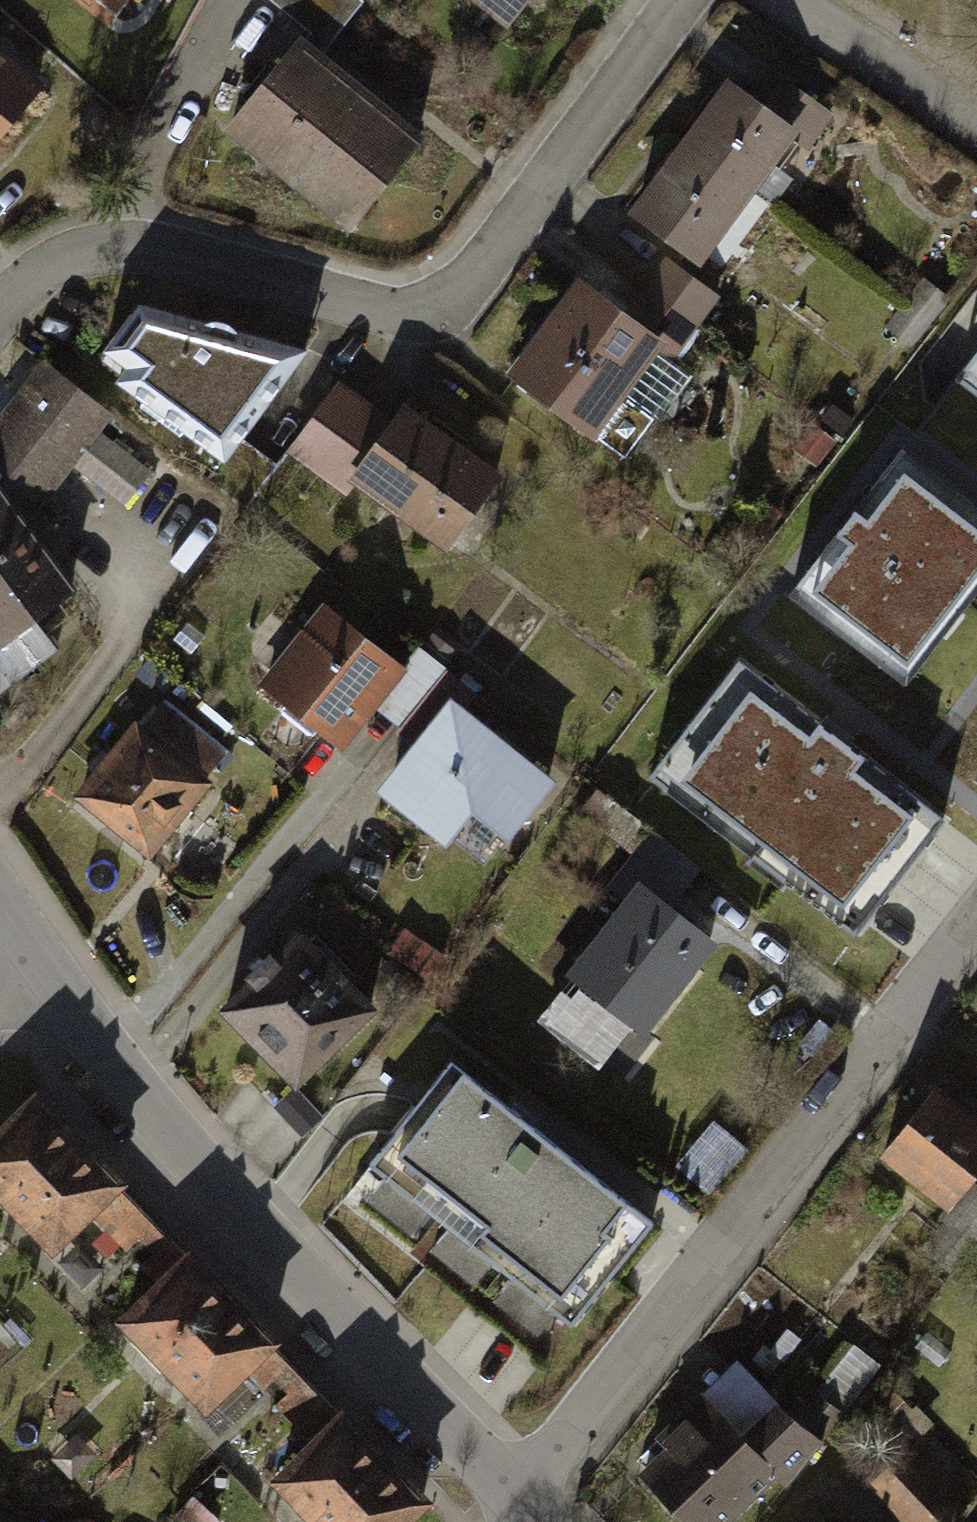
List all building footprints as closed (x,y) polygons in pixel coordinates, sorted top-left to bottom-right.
[(123,14),(134,0),(105,0),(123,14)] [(511,36),(543,0),(471,0),(511,36)] [(306,46),(238,130),(359,228),(427,145),(306,46)] [(33,97),(0,71),(0,138),(33,97)] [(745,76),(694,145),(760,194),(812,124),(745,76)] [(694,145),(643,214),(709,263),(760,194),(694,145)] [(590,283),(518,379),(610,448),(721,300),(672,263),(633,315),(590,283)] [(150,310),(112,355),(229,463),(313,355),(150,310)] [(976,401),(976,348),(951,380),(976,401)] [(0,402),(0,472),(42,512),(86,466),(111,489),(140,459),(38,362),(0,402)] [(353,389),(303,458),(443,559),(493,491),(353,389)] [(790,594),(910,686),(976,599),(976,496),(906,442),(790,594)] [(5,698),(97,642),(0,483),(0,690),(5,698)] [(248,671),(343,746),(408,664),(313,590),(248,671)] [(643,771),(854,932),(955,800),(744,639),(643,771)] [(464,707),(397,797),(501,874),(569,784),(464,707)] [(160,709),(88,807),(156,857),(228,758),(160,709)] [(653,891),(584,981),(659,1037),(727,948),(653,891)] [(311,939),(229,1016),(300,1090),(381,1012),(311,939)] [(653,1213),(449,1057),(371,1158),(575,1314),(653,1213)] [(895,1155),(958,1205),(976,1182),(976,1127),(940,1098),(895,1155)] [(32,1100),(0,1132),(0,1191),(55,1244),(116,1182),(32,1100)] [(271,1343),(186,1259),(124,1321),(208,1405),(271,1343)] [(641,1479),(685,1521),(739,1521),(816,1444),(744,1375),(641,1479)] [(344,1418),(279,1481),(320,1521),(403,1521),(425,1500),(344,1418)] [(875,1493),(903,1521),(954,1521),(976,1500),(976,1498),(926,1445),(875,1493)]
